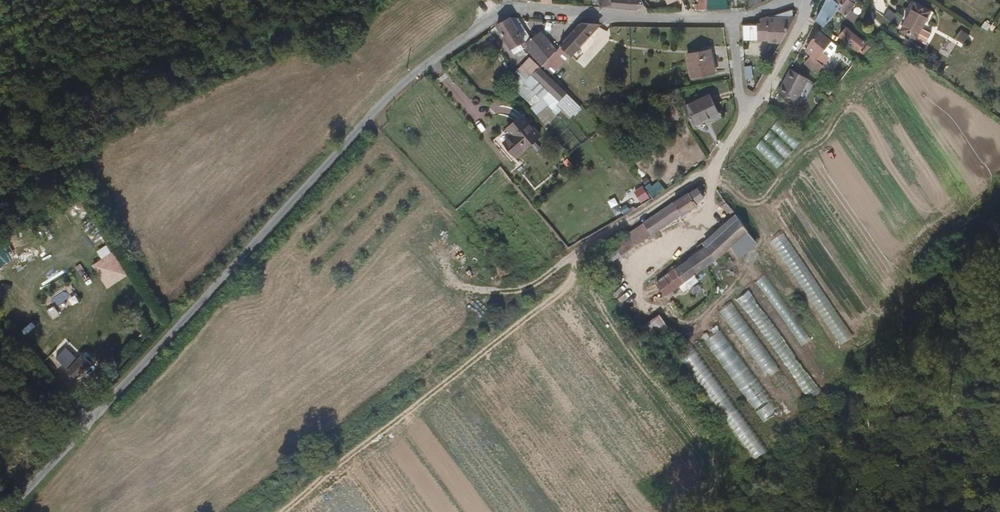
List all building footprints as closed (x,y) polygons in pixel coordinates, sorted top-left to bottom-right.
[(978,2),(980,0),(967,0),(962,6),(969,12),(978,2)] [(842,2),(835,10),(849,21),(851,19),(855,13),(857,14),(861,10),(852,2),(848,7),(842,2)] [(988,11),(978,2),(969,12),(979,20),(988,11)] [(835,10),(829,6),(820,22),(839,34),(841,31),(847,24),(849,21),(835,10)] [(923,37),(931,17),(910,6),(897,35),(928,50),(932,42),(923,37)] [(774,24),(794,24),(796,21),(788,10),(774,15),(774,24)] [(526,37),(508,14),(496,24),(514,48),(526,37)] [(783,43),(794,24),(774,24),(774,15),(759,22),(744,21),(744,41),(783,43)] [(859,33),(862,29),(851,19),(849,21),(847,24),(859,33)] [(555,37),(568,23),(551,20),(544,27),(555,37)] [(534,58),(555,37),(544,27),(529,41),(522,47),(534,58)] [(595,37),(587,27),(557,57),(566,66),(595,37)] [(711,46),(704,27),(686,35),(693,52),(711,46)] [(873,49),(857,35),(853,40),(860,45),(862,51),(867,55),(873,49)] [(843,55),(825,40),(809,59),(814,63),(809,69),(821,80),(843,55)] [(556,66),(552,62),(548,65),(552,70),(556,66)] [(809,85),(794,71),(783,90),(800,100),(809,85)] [(550,113),(559,104),(536,76),(526,83),(550,113)] [(722,114),(712,93),(685,106),(695,127),(722,114)] [(522,120),(509,133),(516,142),(505,150),(516,163),(539,142),(522,120)] [(553,158),(564,148),(554,138),(544,148),(553,158)] [(644,186),(634,190),(639,203),(649,199),(644,186)] [(704,189),(645,229),(657,245),(667,238),(663,232),(683,214),(688,219),(703,207),(700,204),(709,198),(704,189)] [(734,215),(727,205),(723,210),(729,218),(734,215)] [(750,235),(738,219),(709,242),(721,257),(750,235)] [(677,256),(669,262),(686,285),(689,282),(716,261),(705,246),(683,264),(677,256)] [(105,272),(103,267),(112,263),(117,274),(124,271),(116,253),(93,263),(99,275),(105,272)] [(720,278),(714,272),(703,280),(709,287),(720,278)] [(765,277),(756,281),(761,290),(769,285),(765,277)] [(658,314),(641,328),(655,346),(673,332),(658,314)] [(94,358),(86,349),(70,363),(78,373),(94,358)]
